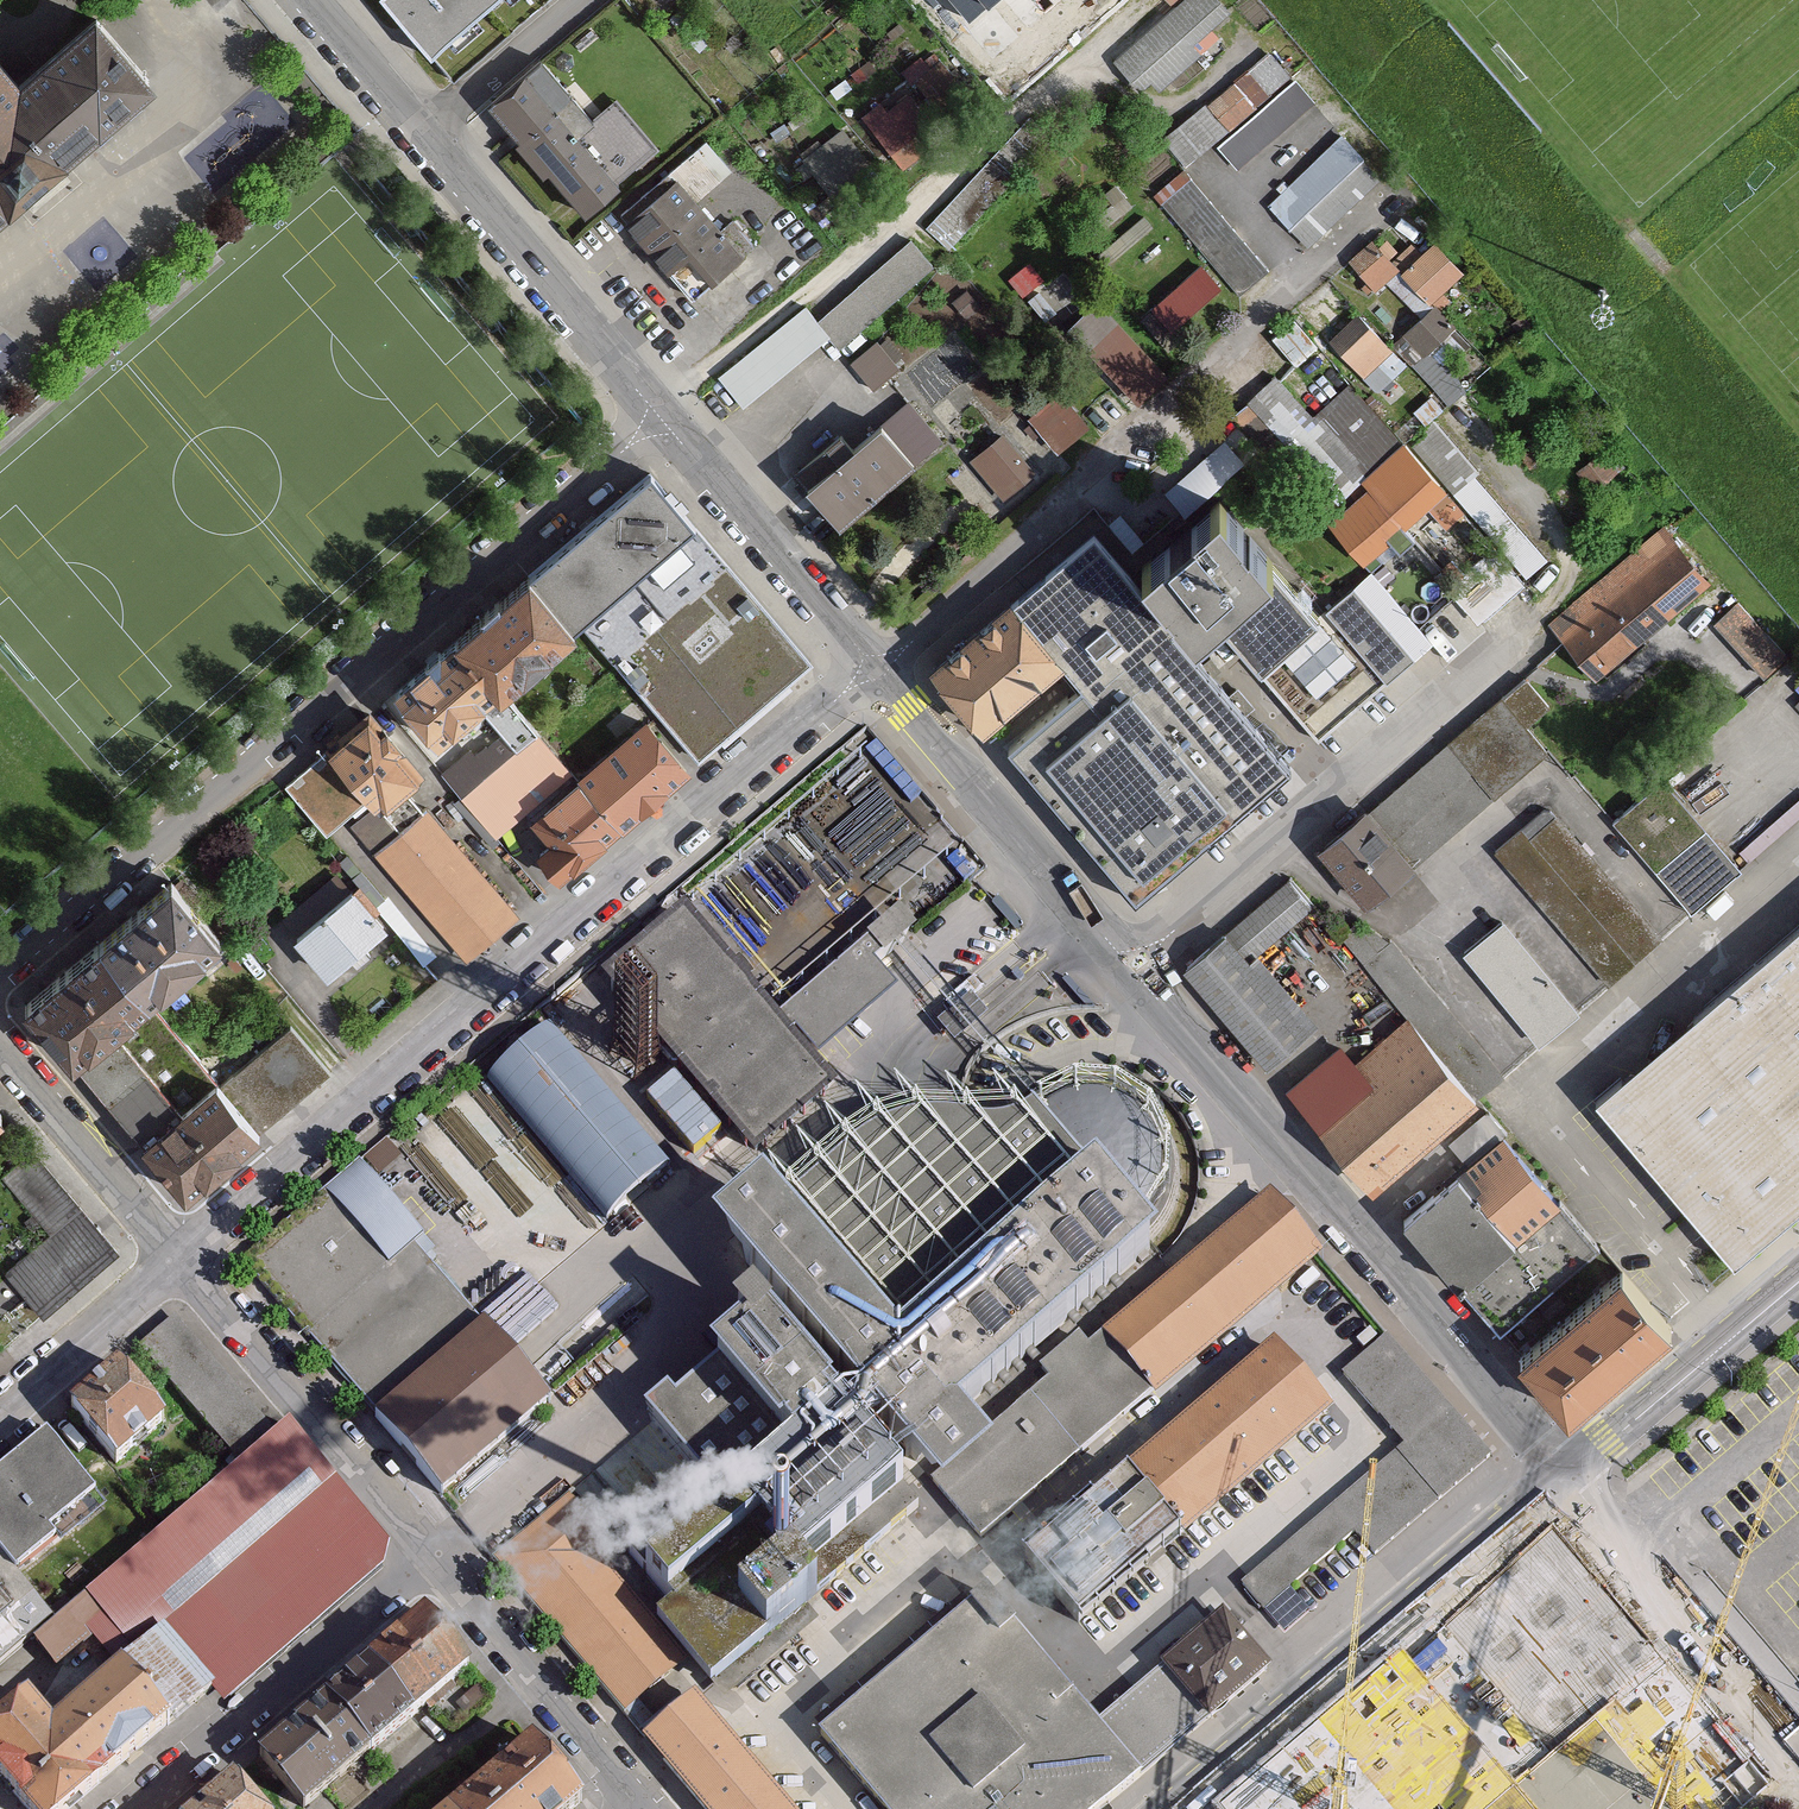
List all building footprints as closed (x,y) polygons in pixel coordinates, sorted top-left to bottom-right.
[(431,54),(496,0),(385,0),(431,54)] [(1116,65),(1141,93),(1227,16),(1213,0),(1190,0),(1116,65)] [(160,74),(100,6),(25,73),(0,45),(0,215),(160,74)] [(1269,53),(1163,144),(1185,170),(1215,144),(1238,171),(1314,104),(1269,53)] [(512,137),(572,208),(628,160),(568,89),(512,137)] [(880,100),(863,113),(901,164),(920,150),(908,135),(925,122),(907,99),(890,112),(880,100)] [(1028,119),(926,229),(948,249),(1050,139),(1028,119)] [(844,127),(801,158),(827,192),(869,160),(844,127)] [(1365,159),(1342,137),(1270,210),(1293,232),(1365,159)] [(671,176),(620,220),(685,296),(736,252),(671,176)] [(1188,184),(1163,205),(1241,296),(1266,274),(1188,184)] [(1394,259),(1370,235),(1347,259),(1371,282),(1394,259)] [(934,265),(911,238),(816,319),(829,333),(839,345),(934,265)] [(1460,282),(1432,252),(1404,279),(1432,308),(1460,282)] [(1222,291),(1202,270),(1153,315),(1173,337),(1222,291)] [(829,333),(816,319),(804,305),(719,377),(743,405),(829,333)] [(1433,309),(1404,335),(1426,359),(1455,332),(1433,309)] [(1390,354),(1356,317),(1330,340),(1365,378),(1390,354)] [(1248,402),(1229,380),(1216,392),(1321,511),(1400,442),(1348,383),(1311,416),(1277,377),(1248,402)] [(1057,390),(1027,412),(1054,448),(1084,426),(1057,390)] [(903,461),(871,421),(798,481),(831,521),(903,461)] [(1440,422),(1411,447),(1446,488),(1526,578),(1546,560),(1477,480),(1485,473),(1440,422)] [(1031,471),(996,432),(967,459),(1001,498),(1031,471)] [(1411,447),(1369,484),(1404,525),(1446,488),(1411,447)] [(580,622),(695,525),(651,474),(537,570),(580,622)] [(1200,600),(1246,654),(1300,609),(1194,483),(1106,556),(1086,533),(1002,605),(1071,685),(1009,738),(1135,884),(1281,759),(1167,628),(1200,600)] [(1404,525),(1369,484),(1328,520),(1363,561),(1404,525)] [(580,622),(694,757),(752,708),(809,660),(695,525),(580,622)] [(1664,529),(1547,622),(1590,675),(1706,581),(1664,529)] [(501,689),(580,622),(537,570),(457,637),(501,689)] [(1255,664),(1312,732),(1377,678),(1310,600),(1300,609),(1246,654),(1255,664)] [(1051,661),(1002,605),(925,669),(973,726),(982,719),(1051,661)] [(439,741),(501,689),(457,637),(396,689),(439,741)] [(1516,680),(1363,811),(1409,865),(1546,748),(1526,725),(1543,711),(1516,680)] [(375,710),(332,747),(382,806),(426,769),(375,710)] [(625,822),(689,768),(645,715),(580,769),(625,822)] [(560,876),(625,822),(580,769),(530,810),(552,836),(537,848),(560,876)] [(1659,781),(1614,820),(1691,907),(1736,868),(1659,781)] [(1540,806),(1492,848),(1605,980),(1654,939),(1540,806)] [(467,955),(517,914),(424,808),(372,851),(467,955)] [(1363,811),(1318,849),(1364,903),(1409,865),(1363,811)] [(1222,930),(1245,957),(1309,904),(1286,877),(1222,930)] [(170,880),(101,938),(150,995),(218,937),(170,880)] [(388,924),(351,881),(295,930),(332,973),(388,924)] [(685,909),(615,968),(759,1139),(766,1133),(829,1079),(813,1061),(778,1019),(685,909)] [(1587,1100),(1728,1263),(1798,1202),(1798,918),(1587,1100)] [(1497,919),(1460,949),(1532,1037),(1569,1007),(1497,919)] [(899,945),(909,937),(894,920),(860,949),(874,965),(899,945)] [(1180,966),(1268,1070),(1310,1035),(1245,957),(1222,930),(1180,966)] [(150,995),(101,938),(24,1003),(73,1060),(145,999),(150,995)] [(860,949),(778,1019),(813,1061),(856,1025),(896,991),(874,965),(860,949)] [(971,997),(939,1024),(955,1043),(987,1016),(971,997)] [(73,1060),(142,1142),(214,1082),(145,999),(73,1060)] [(1339,1050),(1288,1094),(1355,1171),(1374,1192),(1475,1105),(1403,1023),(1353,1066),(1339,1050)] [(551,1025),(488,1078),(608,1218),(671,1165),(551,1025)] [(292,1027),(224,1085),(262,1130),(331,1072),(292,1027)] [(186,1194),(262,1130),(224,1085),(219,1078),(214,1082),(142,1142),(186,1194)] [(760,1194),(719,1229),(979,1537),(1316,1253),(1268,1197),(1088,1349),(1077,1336),(1040,1367),(1051,1379),(977,1442),(955,1415),(1144,1256),(1170,1217),(1182,1175),(1173,1134),(1152,1106),(1125,1090),(1084,1083),(1049,1093),(1035,1103),(998,1131),(956,1126),(917,1126),(877,1135),(779,1216),(760,1194)] [(1504,1135),(1454,1177),(1509,1242),(1559,1199),(1504,1135)] [(53,1232),(5,1271),(43,1312),(116,1249),(35,1155),(7,1179),(53,1232)] [(348,1168),(240,1261),(332,1368),(367,1408),(475,1316),(441,1277),(380,1206),(348,1168)] [(1454,1177),(1404,1219),(1460,1284),(1509,1242),(1454,1177)] [(1509,1242),(1460,1284),(1500,1331),(1599,1247),(1559,1199),(1509,1242)] [(1618,1271),(1518,1353),(1565,1408),(1664,1326),(1618,1271)] [(176,1314),(139,1345),(241,1465),(277,1434),(176,1314)] [(475,1316),(367,1408),(408,1457),(440,1493),(547,1400),(520,1368),(475,1316)] [(763,1326),(650,1420),(726,1511),(635,1586),(713,1680),(917,1511),(763,1326)] [(1385,1338),(1343,1375),(1403,1444),(1445,1408),(1385,1338)] [(1276,1350),(1028,1559),(1079,1619),(1327,1410),(1276,1350)] [(72,1406),(120,1463),(167,1423),(119,1367),(72,1406)] [(1403,1444),(1241,1583),(1264,1609),(1289,1588),(1355,1531),(1375,1555),(1488,1458),(1445,1408),(1403,1444)] [(163,1531),(85,1597),(135,1655),(121,1667),(171,1726),(208,1695),(220,1708),(384,1569),(389,1540),(290,1424),(277,1434),(241,1465),(163,1531)] [(0,1475),(0,1554),(14,1571),(55,1538),(49,1530),(94,1493),(47,1436),(0,1475)] [(569,1491),(493,1555),(623,1706),(683,1656),(595,1552),(610,1540),(569,1491)] [(1219,1808),(1744,1808),(1772,1785),(1553,1527),(1252,1781),(1219,1808)] [(33,1595),(14,1571),(0,1554),(0,1622),(33,1595)] [(1142,1768),(1099,1718),(986,1587),(820,1728),(890,1808),(1094,1808),(1142,1768)] [(1289,1588),(1264,1609),(1284,1632),(1309,1612),(1289,1588)] [(31,1642),(55,1623),(33,1595),(0,1622),(0,1668),(31,1642)] [(55,1623),(31,1642),(58,1673),(97,1641),(121,1667),(135,1655),(85,1597),(55,1623)] [(1162,1664),(1205,1714),(1269,1660),(1226,1609),(1213,1620),(1162,1664)] [(471,1669),(423,1613),(367,1662),(415,1717),(471,1669)] [(415,1717),(367,1662),(325,1699),(373,1754),(415,1717)] [(1099,1718),(1142,1768),(1205,1714),(1162,1664),(1099,1718)] [(50,1727),(24,1697),(0,1717),(0,1782),(22,1808),(71,1808),(171,1726),(121,1667),(50,1727)] [(645,1732),(712,1808),(795,1808),(694,1690),(645,1732)] [(325,1699),(256,1758),(301,1808),(309,1808),(373,1754),(325,1699)] [(583,1800),(532,1742),(456,1808),(573,1808),(583,1800)] [(235,1777),(197,1808),(261,1808),(235,1777)]
